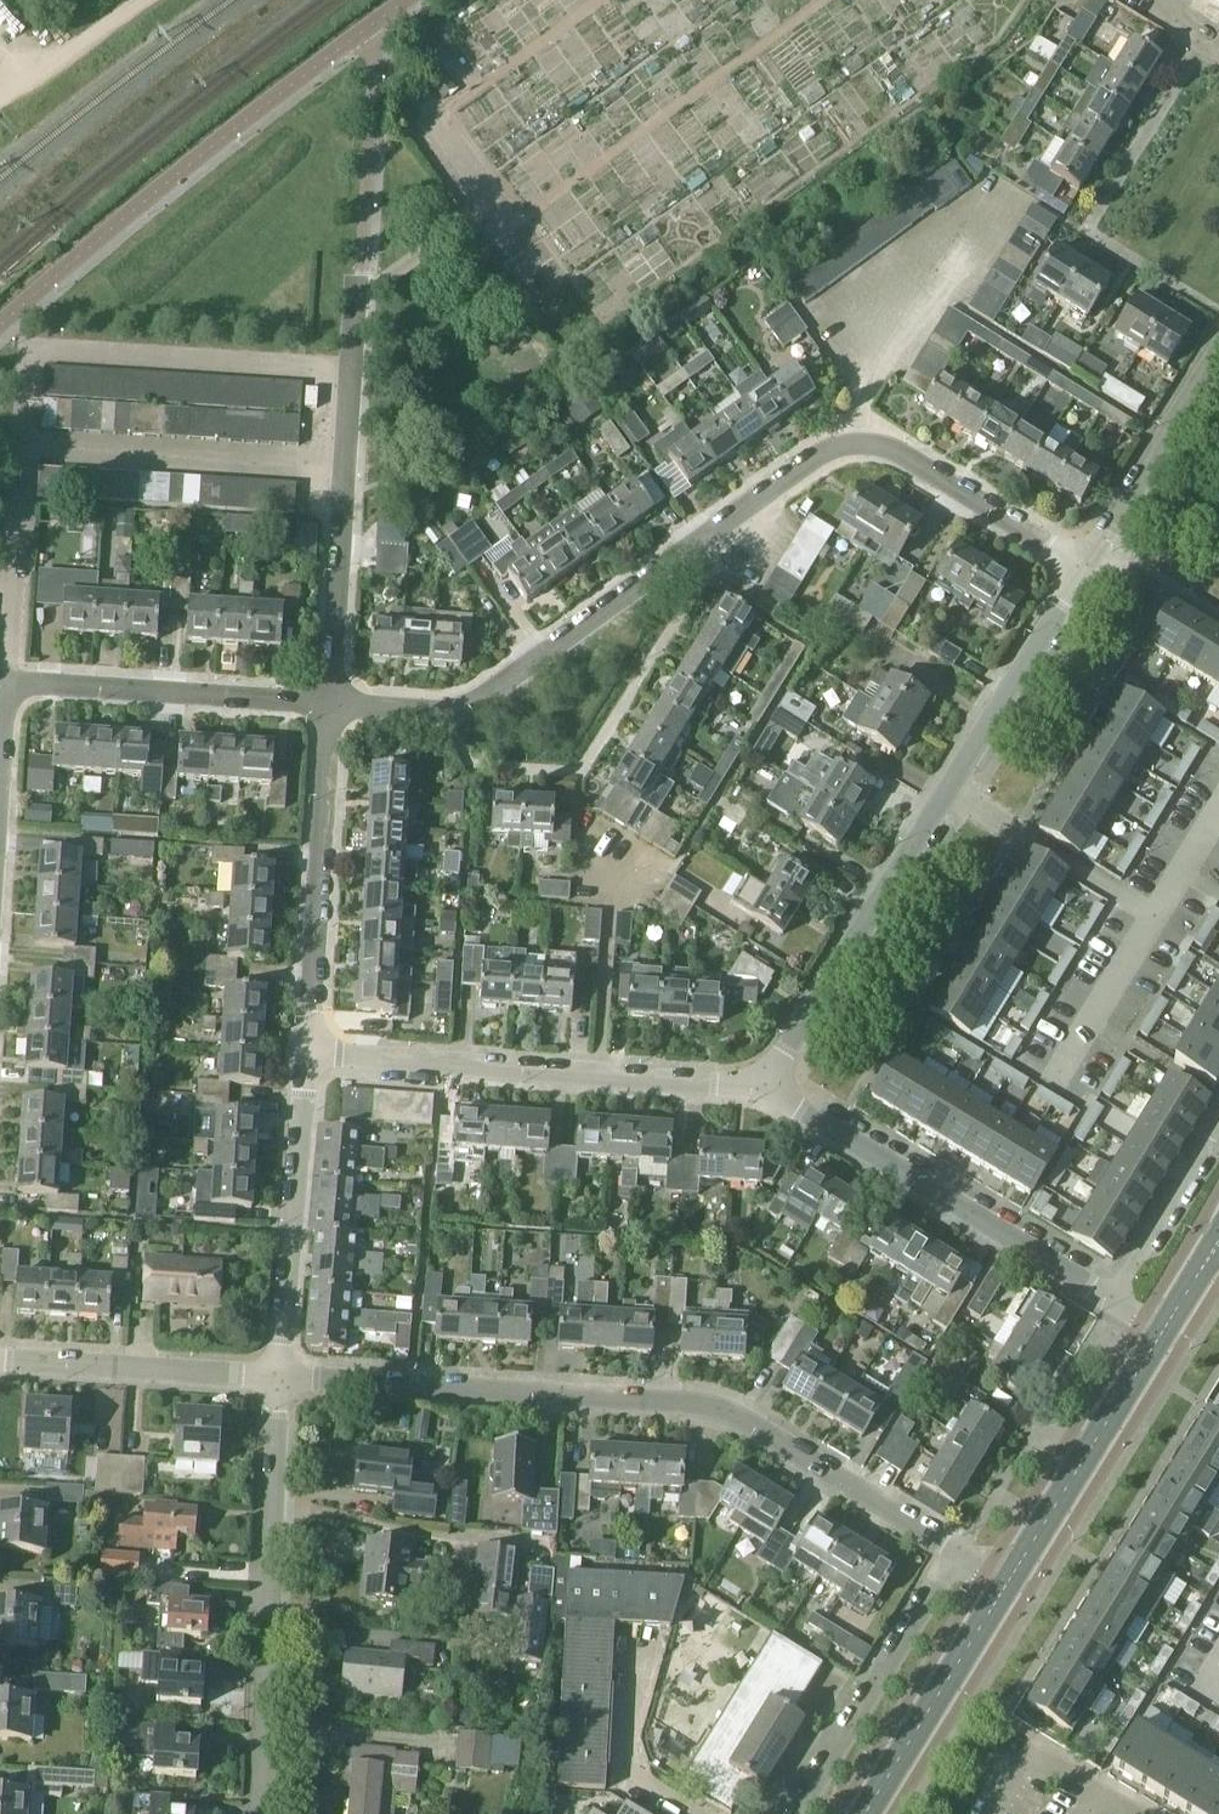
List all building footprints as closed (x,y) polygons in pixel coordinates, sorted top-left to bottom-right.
[(1076,43),(1082,33),(1085,27),(1076,21),(1066,37),(1076,43)] [(1146,35),(1155,40),(1160,32),(1151,26),(1146,35)] [(1131,40),(1114,68),(1143,86),(1160,58),(1131,40)] [(1060,48),(1050,64),(1059,70),(1069,54),(1060,48)] [(1127,112),(1143,86),(1114,68),(1099,93),(1098,95),(1127,112)] [(1043,74),(1034,90),(1043,96),(1053,80),(1043,74)] [(1083,121),(1111,139),(1127,112),(1098,95),(1099,93),(1089,87),(1072,114),(1083,121)] [(1027,101),(1017,116),(1027,122),(1037,106),(1027,101)] [(1075,134),(1067,147),(1095,165),(1111,139),(1083,121),(1072,114),(1064,128),(1075,134)] [(1027,122),(1017,116),(1001,143),(1015,152),(1031,125),(1027,122)] [(1080,190),(1082,187),(1095,165),(1067,147),(1051,173),(1080,190)] [(942,172),(959,195),(972,186),(955,162),(942,172)] [(942,172),(931,180),(948,203),(959,195),(942,172)] [(948,203),(931,180),(919,188),(935,209),(936,211),(948,203)] [(935,209),(919,188),(907,197),(922,218),(935,209)] [(922,218),(907,197),(897,205),(912,226),(922,218)] [(912,226),(897,205),(886,213),(901,234),(912,226)] [(1024,219),(1048,234),(1057,220),(1032,205),(1024,219)] [(890,241),(901,234),(886,213),(876,220),(890,241)] [(1017,230),(1041,246),(1048,234),(1024,219),(1017,230)] [(865,228),(880,249),(890,241),(876,220),(865,228)] [(854,236),(869,257),(880,249),(865,228),(854,236)] [(1006,247),(1031,262),(1041,246),(1017,230),(1006,247)] [(843,244),(859,265),(869,257),(854,236),(843,244)] [(832,252),(848,273),(859,265),(843,244),(832,252)] [(1023,274),(1031,262),(1006,247),(999,259),(1023,274)] [(1082,265),(1057,249),(1034,285),(1059,301),(1082,265)] [(822,260),(837,280),(848,273),(832,252),(822,260)] [(991,272),(1015,287),(1023,274),(999,259),(991,272)] [(822,260),(811,267),(827,288),(837,280),(822,260)] [(1082,265),(1059,301),(1086,318),(1109,282),(1082,265)] [(827,288),(811,267),(800,275),(816,296),(827,288)] [(991,272),(983,284),(1008,299),(1015,287),(991,272)] [(816,296),(800,275),(790,283),(805,303),(816,296)] [(1008,299),(983,284),(976,296),(1000,311),(1008,299)] [(1000,311),(976,296),(968,309),(993,324),(1000,311)] [(680,316),(688,327),(713,308),(705,297),(680,316)] [(1141,350),(1162,315),(1137,299),(1115,334),(1141,350)] [(784,348),(808,331),(789,305),(765,321),(784,348)] [(967,336),(968,334),(974,324),(950,308),(942,321),(967,336)] [(1188,331),(1162,315),(1141,350),(1167,366),(1188,331)] [(934,333),(959,348),(967,336),(942,321),(934,333)] [(670,339),(681,330),(675,322),(664,331),(670,339)] [(974,324),(968,334),(993,349),(999,339),(974,324)] [(1030,347),(1039,333),(1030,327),(1021,341),(1030,347)] [(926,346),(951,361),(959,348),(934,333),(926,346)] [(1039,333),(1030,347),(1040,353),(1049,339),(1039,333)] [(999,339),(993,349),(1019,366),(1025,355),(999,339)] [(919,358),(944,373),(951,361),(926,346),(919,358)] [(1046,383),(1053,372),(1025,355),(1019,366),(1046,383)] [(944,373),(919,358),(911,370),(936,385),(941,377),(944,373)] [(697,361),(682,371),(689,380),(704,370),(697,361)] [(43,397),(59,398),(60,368),(45,367),(43,397)] [(795,367),(769,386),(768,387),(788,414),(815,395),(795,367)] [(75,369),(60,368),(59,398),(73,399),(75,369)] [(75,369),(73,399),(87,399),(89,370),(75,369)] [(103,371),(89,370),(87,399),(101,400),(103,371)] [(936,385),(911,370),(903,383),(928,398),(936,385)] [(103,371),(101,400),(116,401),(117,372),(103,371)] [(131,373),(117,372),(116,401),(130,402),(131,373)] [(1072,399),(1079,388),(1053,372),(1046,383),(1072,399)] [(131,373),(130,402),(144,403),(146,374),(131,373)] [(734,391),(744,404),(764,431),(788,414),(768,387),(769,386),(760,373),(734,391)] [(160,375),(146,374),(144,403),(158,404),(160,375)] [(160,375),(158,404),(172,405),(174,376),(160,375)] [(188,377),(174,376),(172,405),(186,406),(188,377)] [(1111,397),(1119,386),(1104,376),(1097,388),(1111,397)] [(186,406),(201,407),(202,378),(188,377),(186,406)] [(936,385),(928,398),(923,406),(948,422),(966,393),(941,377),(936,385)] [(217,378),(202,378),(201,407),(215,408),(217,378)] [(231,379),(217,378),(215,408),(229,408),(231,379)] [(672,378),(657,389),(664,398),(679,387),(672,378)] [(231,379),(229,408),(243,409),(245,380),(231,379)] [(243,409),(257,410),(259,381),(245,380),(243,409)] [(257,410),(271,411),(273,382),(259,381),(257,410)] [(271,411),(286,412),(287,383),(273,382),(271,411)] [(301,413),(303,384),(287,383),(286,412),(301,413)] [(1156,409),(1144,402),(1119,386),(1111,397),(1137,413),(1148,421),(1156,409)] [(562,405),(573,420),(598,402),(588,387),(562,405)] [(1106,405),(1082,390),(1079,388),(1072,399),(1100,416),(1106,405)] [(317,408),(318,390),(306,390),(305,408),(317,408)] [(975,438),(992,410),(966,393),(948,422),(975,438)] [(42,430),(55,431),(57,401),(43,401),(42,430)] [(71,402),(57,401),(55,431),(70,432),(71,402)] [(70,432),(84,432),(86,403),(71,402),(70,432)] [(1017,402),(1007,419),(992,410),(975,438),(1002,455),(1020,427),(1030,410),(1017,402)] [(101,404),(86,403),(84,432),(99,433),(101,404)] [(116,405),(101,404),(99,433),(114,434),(116,405)] [(744,404),(719,422),(739,450),(764,431),(744,404)] [(131,406),(116,405),(114,434),(128,435),(131,406)] [(1106,405),(1100,416),(1120,428),(1127,418),(1106,405)] [(145,407),(131,406),(128,435),(143,436),(145,407)] [(159,408),(145,407),(143,436),(157,437),(159,408)] [(173,409),(159,408),(157,437),(171,438),(173,409)] [(188,410),(173,409),(171,438),(186,439),(188,410)] [(649,437),(630,409),(618,418),(638,445),(649,437)] [(204,411),(188,410),(186,439),(203,440),(204,411)] [(218,412),(204,411),(203,440),(216,441),(218,412)] [(218,412),(216,441),(230,442),(232,413),(218,412)] [(230,442),(244,443),(246,413),(232,413),(230,442)] [(244,443),(257,443),(258,429),(259,414),(246,413),(244,443)] [(273,415),(259,414),(258,429),(257,443),(271,444),(273,415)] [(271,444),(285,445),(287,416),(273,415),(271,444)] [(301,417),(287,416),(285,445),(299,446),(301,417)] [(714,468),(739,450),(719,422),(710,429),(706,423),(690,434),(694,440),(714,468)] [(629,451),(610,424),(598,432),(618,459),(629,451)] [(714,468),(694,440),(690,434),(683,424),(673,431),(675,433),(652,449),(667,470),(674,464),(689,485),(714,468)] [(1027,471),(1045,443),(1020,427),(1002,455),(1027,471)] [(1071,434),(1060,452),(1045,443),(1027,471),(1055,488),(1073,460),(1083,442),(1071,434)] [(578,461),(571,451),(546,469),(552,479),(578,461)] [(1073,460),(1055,488),(1081,505),(1099,476),(1073,460)] [(54,469),(39,468),(37,498),(52,499),(54,469)] [(68,470),(54,469),(52,499),(67,499),(68,470)] [(514,478),(520,487),(527,497),(552,479),(546,469),(530,480),(524,471),(514,478)] [(83,471),(68,470),(67,499),(82,500),(83,471)] [(97,472),(83,471),(82,500),(96,501),(97,472)] [(112,473),(97,472),(96,501),(110,502),(112,473)] [(127,474),(112,473),(110,502),(124,503),(127,474)] [(141,475),(127,474),(124,503),(140,504),(141,475)] [(157,476),(141,475),(140,504),(155,505),(157,476)] [(155,505),(169,506),(171,477),(157,476),(155,505)] [(169,506),(184,507),(186,478),(171,477),(169,506)] [(201,479),(186,478),(184,507),(199,508),(201,479)] [(214,480),(201,479),(199,508),(212,509),(214,480)] [(214,480),(212,509),(226,510),(228,480),(214,480)] [(241,481),(228,480),(226,510),(240,510),(241,481)] [(240,510),(253,511),(255,482),(241,481),(240,510)] [(269,483),(255,482),(253,511),(267,512),(269,483)] [(269,483),(267,512),(281,513),(282,484),(269,483)] [(296,485),(282,484),(281,513),(295,514),(296,485)] [(634,484),(608,502),(628,529),(653,511),(634,484)] [(527,497),(520,487),(496,505),(503,515),(527,497)] [(864,488),(842,524),(857,533),(850,544),(863,552),(892,505),(864,488)] [(608,502),(583,521),(602,548),(628,529),(608,502)] [(892,505),(863,552),(875,559),(882,549),(898,559),(920,523),(892,505)] [(574,509),(549,527),(577,566),(602,548),(583,521),(574,509)] [(801,530),(825,545),(834,531),(810,516),(801,530)] [(257,536),(258,520),(243,519),(242,535),(257,536)] [(448,540),(468,567),(468,568),(493,550),(472,522),(448,540)] [(38,548),(47,548),(48,525),(40,525),(38,548)] [(297,526),(295,561),(316,562),(318,527),(297,526)] [(549,527),(525,544),(523,545),(551,584),(577,566),(549,527)] [(801,530),(792,544),(817,559),(825,545),(801,530)] [(466,568),(447,540),(435,549),(454,576),(466,568)] [(523,545),(525,544),(522,540),(510,549),(513,553),(492,567),(502,580),(508,576),(527,602),(551,584),(523,545)] [(377,544),(376,560),(406,562),(407,546),(377,544)] [(809,572),(817,559),(792,544),(784,557),(809,572)] [(964,595),(984,563),(958,547),(938,579),(964,595)] [(784,557),(777,569),(801,584),(809,572),(784,557)] [(406,562),(376,560),(374,574),(405,577),(406,562)] [(974,601),(989,611),(984,618),(1003,630),(1023,598),(1006,588),(1011,580),(984,563),(964,595),(958,604),(969,611),(974,601)] [(777,569),(769,581),(794,596),(801,584),(777,569)] [(64,633),(95,635),(98,596),(67,594),(69,572),(53,571),(50,602),(66,603),(64,633)] [(130,576),(117,575),(116,588),(129,589),(130,576)] [(160,611),(174,612),(177,579),(162,578),(160,600),(129,598),(126,637),(158,639),(160,611)] [(219,643),(222,603),(190,601),(191,580),(177,579),(174,612),(189,613),(187,641),(219,643)] [(786,609),(794,596),(769,581),(761,593),(786,609)] [(241,584),(240,596),(253,597),(254,585),(241,584)] [(881,624),(896,599),(874,585),(858,610),(872,619),(881,624)] [(285,607),(253,605),(250,645),(282,647),(284,618),(298,619),(300,587),(287,586),(285,607)] [(778,621),(786,609),(761,593),(754,606),(778,621)] [(129,598),(98,596),(95,635),(126,637),(129,598)] [(872,619),(858,610),(836,596),(826,611),(863,634),(872,619)] [(896,599),(881,624),(895,633),(911,608),(896,599)] [(726,600),(710,627),(738,645),(754,618),(726,600)] [(219,643),(250,645),(253,605),(222,603),(219,643)] [(1171,660),(1197,618),(1173,604),(1147,645),(1171,660)] [(370,660),(399,662),(403,610),(390,609),(389,625),(372,624),(370,660)] [(399,662),(430,664),(433,628),(415,627),(416,611),(403,610),(399,662)] [(433,628),(430,664),(462,666),(463,645),(472,646),(473,616),(434,613),(433,628)] [(1218,632),(1197,618),(1171,660),(1193,673),(1218,632)] [(710,627),(693,653),(722,671),(738,645),(710,627)] [(1218,632),(1193,673),(1216,687),(1218,682),(1218,632)] [(928,652),(953,668),(962,653),(937,637),(928,652)] [(785,660),(794,666),(805,649),(795,643),(785,660)] [(693,653),(677,680),(705,698),(722,671),(693,653)] [(769,686),(778,692),(788,676),(779,670),(769,686)] [(894,672),(890,678),(880,671),(873,683),(884,690),(874,705),(912,728),(928,701),(905,686),(909,680),(900,673),(899,675),(894,672)] [(689,723),(705,698),(677,680),(661,705),(689,723)] [(1150,694),(1131,682),(1127,689),(1145,701),(1150,694)] [(789,693),(780,710),(806,725),(816,709),(789,693)] [(1108,719),(1150,745),(1164,721),(1123,695),(1108,719)] [(752,712),(762,718),(771,703),(762,697),(752,712)] [(1150,704),(1168,715),(1172,707),(1154,697),(1150,704)] [(645,732),(673,750),(673,749),(689,723),(661,705),(645,732)] [(912,728),(874,705),(865,719),(854,712),(847,724),(858,731),(895,755),(912,728)] [(1190,718),(1172,707),(1168,715),(1186,726),(1190,718)] [(797,740),(806,725),(780,710),(771,725),(797,740)] [(1136,767),(1150,745),(1108,719),(1094,741),(1136,767)] [(1195,731),(1212,742),(1217,735),(1199,724),(1195,731)] [(67,770),(86,772),(89,732),(57,730),(55,760),(31,758),(28,790),(54,792),(55,777),(67,778),(67,770)] [(86,772),(117,774),(119,734),(89,732),(86,772)] [(645,732),(628,758),(656,776),(657,776),(665,781),(682,755),(673,749),(673,750),(645,732)] [(140,798),(161,799),(163,768),(165,749),(150,748),(151,737),(119,734),(117,774),(142,776),(140,798)] [(729,748),(740,754),(747,744),(736,737),(729,748)] [(178,779),(209,781),(211,741),(180,739),(178,769),(163,768),(161,799),(176,800),(178,779)] [(209,781),(240,783),(242,743),(211,741),(209,781)] [(1122,789),(1136,767),(1094,741),(1081,764),(1122,789)] [(242,743),(240,783),(272,785),(270,807),(285,808),(287,777),(272,776),(274,745),(242,743)] [(729,748),(713,774),(723,781),(740,754),(729,748)] [(1195,748),(1184,766),(1191,770),(1202,752),(1195,748)] [(649,788),(656,776),(628,758),(612,785),(615,787),(628,795),(640,802),(654,810),(659,814),(668,800),(649,788)] [(809,789),(855,818),(873,790),(836,767),(826,783),(806,770),(795,763),(787,775),(798,782),(798,783),(808,789),(809,789)] [(1109,812),(1122,789),(1081,764),(1067,786),(1109,812)] [(1191,770),(1184,766),(1173,784),(1180,788),(1191,770)] [(372,798),(408,800),(410,771),(374,768),(372,798)] [(723,781),(713,774),(696,801),(706,807),(723,781)] [(85,780),(85,794),(98,794),(98,781),(85,780)] [(723,800),(749,816),(759,801),(732,784),(723,800)] [(1095,834),(1109,812),(1067,786),(1053,809),(1095,834)] [(628,795),(615,787),(600,812),(613,820),(628,795)] [(221,803),(221,790),(209,789),(208,803),(221,803)] [(838,847),(855,818),(809,789),(808,789),(803,798),(813,805),(801,824),(838,847)] [(449,803),(463,804),(464,794),(449,793),(449,803)] [(1167,793),(1156,810),(1164,815),(1174,797),(1167,793)] [(640,802),(628,795),(613,820),(626,828),(640,802)] [(406,831),(408,800),(372,798),(370,829),(406,831)] [(507,850),(520,850),(523,800),(492,798),(490,835),(508,836),(507,850)] [(554,802),(523,800),(520,850),(532,851),(533,837),(545,838),(544,843),(570,845),(571,818),(553,817),(554,802)] [(723,800),(715,812),(741,829),(749,816),(723,800)] [(638,836),(654,810),(640,802),(626,828),(638,836)] [(462,814),(463,804),(449,803),(448,813),(462,814)] [(26,807),(25,824),(51,826),(52,808),(26,807)] [(1080,857),(1095,834),(1053,809),(1039,832),(1080,857)] [(667,818),(659,814),(654,810),(638,836),(651,844),(667,818)] [(1164,815),(1156,810),(1145,828),(1153,833),(1164,815)] [(91,833),(113,834),(114,817),(92,816),(91,833)] [(664,851),(670,841),(679,826),(667,818),(651,844),(664,851)] [(406,831),(370,829),(368,859),(404,861),(404,860),(423,862),(424,849),(405,848),(406,831)] [(1140,837),(1129,855),(1136,860),(1147,842),(1140,837)] [(41,853),(38,885),(79,887),(81,856),(103,857),(104,841),(72,839),(71,855),(41,853)] [(681,848),(670,841),(664,851),(675,858),(681,848)] [(140,858),(154,859),(155,845),(141,844),(140,858)] [(234,864),(232,896),(272,899),(274,867),(244,865),(245,850),(214,848),(213,863),(234,864)] [(1026,853),(1011,876),(1053,902),(1067,878),(1026,853)] [(459,864),(460,855),(446,854),(445,864),(459,864)] [(1136,860),(1129,855),(1118,873),(1125,877),(1136,860)] [(404,861),(368,859),(366,889),(402,891),(404,861)] [(767,889),(799,909),(815,883),(784,863),(767,889)] [(459,864),(445,864),(444,874),(459,875),(459,864)] [(799,909),(767,889),(767,890),(747,876),(730,903),(782,935),(799,909)] [(1011,876),(998,898),(1039,924),(1053,902),(1011,876)] [(667,889),(694,906),(702,894),(675,877),(667,889)] [(468,892),(478,893),(479,878),(469,878),(468,892)] [(539,897),(569,899),(570,884),(540,882),(539,897)] [(77,918),(79,887),(38,885),(36,915),(77,918)] [(402,891),(366,889),(364,919),(415,922),(416,908),(401,908),(402,891)] [(659,902),(686,919),(694,906),(667,889),(659,902)] [(224,895),(211,894),(210,907),(223,908),(224,895)] [(230,927),(270,929),(272,899),(232,896),(230,927)] [(1025,946),(1039,924),(998,898),(984,921),(1025,946)] [(684,923),(686,919),(659,902),(651,916),(678,932),(688,938),(694,929),(684,923)] [(1098,905),(1087,923),(1094,927),(1105,910),(1098,905)] [(99,907),(86,906),(85,919),(98,920),(99,907)] [(1203,925),(1211,929),(1218,916),(1218,910),(1214,907),(1203,925)] [(601,912),(585,911),(583,942),(599,943),(601,912)] [(456,925),(456,914),(442,914),(441,924),(456,925)] [(617,914),(614,945),(630,946),(632,915),(617,914)] [(75,950),(77,918),(36,915),(34,946),(64,948),(63,964),(95,966),(96,951),(75,950)] [(415,922),(364,919),(362,950),(398,953),(398,951),(413,952),(415,922)] [(1011,969),(1025,946),(984,921),(970,943),(1011,969)] [(1094,927),(1087,923),(1076,941),(1083,945),(1094,927)] [(456,925),(441,924),(441,935),(455,936),(456,925)] [(1200,947),(1211,929),(1203,925),(1193,943),(1200,947)] [(268,961),(270,929),(230,927),(228,959),(207,957),(206,972),(237,974),(237,959),(268,961)] [(998,991),(1011,969),(970,943),(956,965),(998,991)] [(501,971),(483,969),(485,949),(464,947),(461,987),(481,988),(480,1005),(510,1008),(514,951),(503,950),(501,971)] [(362,950),(360,980),(411,983),(412,971),(397,970),(398,953),(362,950)] [(1071,950),(1060,968),(1067,972),(1078,954),(1071,950)] [(543,974),(525,973),(526,952),(514,951),(510,1008),(541,1010),(543,974)] [(1187,952),(1176,970),(1183,974),(1194,956),(1187,952)] [(546,954),(544,974),(543,974),(541,1010),(570,1012),(574,968),(557,967),(557,955),(546,954)] [(691,984),(689,1020),(720,1023),(722,1001),(742,1003),(742,1002),(755,1003),(755,995),(764,995),(769,987),(764,984),(767,980),(770,982),(775,974),(742,954),(726,980),(723,980),(722,986),(691,984)] [(436,985),(438,985),(452,986),(453,963),(438,962),(436,985)] [(95,966),(63,964),(62,979),(33,977),(30,1009),(70,1011),(73,979),(94,981),(95,966)] [(984,1013),(998,991),(956,965),(942,988),(984,1013)] [(618,1002),(629,1002),(628,1016),(660,1018),(662,982),(663,969),(621,966),(618,1002)] [(1067,972),(1060,968),(1049,985),(1056,990),(1067,972)] [(688,1028),(689,1020),(691,984),(692,972),(675,970),(674,983),(662,982),(660,1018),(673,1019),(673,1027),(688,1028)] [(1173,992),(1183,974),(1176,970),(1165,988),(1173,992)] [(226,988),(224,1020),(263,1022),(266,991),(236,989),(237,974),(206,972),(205,986),(226,988)] [(411,983),(360,980),(358,1010),(394,1012),(396,994),(410,995),(411,983)] [(452,986),(438,985),(436,985),(434,1015),(450,1016),(452,986)] [(969,1037),(984,1013),(942,988),(928,1011),(969,1037)] [(1218,1027),(1218,996),(1215,993),(1201,1016),(1218,1027)] [(1043,995),(1032,1012),(1039,1017),(1050,999),(1043,995)] [(1160,997),(1149,1014),(1156,1019),(1167,1001),(1160,997)] [(68,1041),(70,1011),(30,1009),(28,1038),(68,1041)] [(1028,1034),(1039,1017),(1032,1012),(1021,1030),(1028,1034)] [(1145,1037),(1156,1019),(1149,1014),(1138,1032),(1145,1037)] [(1218,1057),(1218,1027),(1201,1016),(1188,1038),(1218,1057)] [(216,1019),(203,1018),(202,1031),(215,1032),(216,1019)] [(919,1025),(938,1037),(943,1029),(924,1018),(919,1025)] [(261,1053),(263,1022),(224,1020),(222,1050),(261,1053)] [(77,1029),(76,1043),(90,1043),(91,1030),(77,1029)] [(945,1040),(963,1051),(967,1044),(949,1033),(945,1040)] [(1016,1036),(1004,1055),(1012,1059),(1023,1041),(1016,1036)] [(66,1073),(68,1041),(28,1038),(26,1070),(56,1072),(55,1087),(87,1089),(88,1074),(66,1073)] [(1215,1087),(1218,1080),(1218,1057),(1188,1038),(1173,1062),(1215,1087)] [(985,1055),(967,1044),(963,1051),(980,1062),(985,1055)] [(198,1081),(197,1095),(229,1097),(230,1082),(259,1084),(261,1053),(222,1050),(220,1082),(198,1081)] [(894,1113),(919,1072),(896,1057),(870,1099),(894,1113)] [(1122,1057),(1112,1075),(1119,1080),(1130,1062),(1122,1057)] [(989,1068),(1007,1079),(1012,1072),(994,1061),(989,1068)] [(942,1085),(919,1072),(894,1113),(916,1127),(942,1085)] [(1012,1072),(1007,1079),(1025,1090),(1029,1082),(1012,1072)] [(88,1074),(87,1089),(101,1090),(102,1075),(88,1074)] [(1108,1098),(1119,1080),(1112,1075),(1101,1093),(1108,1098)] [(1153,1101),(1195,1126),(1209,1102),(1168,1077),(1153,1101)] [(964,1099),(942,1085),(916,1127),(939,1141),(964,1099)] [(87,1089),(55,1087),(54,1102),(24,1100),(22,1133),(62,1135),(64,1102),(86,1104),(87,1089)] [(1034,1095),(1052,1106),(1056,1099),(1039,1088),(1034,1095)] [(341,1113),(340,1119),(342,1119),(356,1120),(358,1090),(343,1089),(341,1113)] [(373,1091),(358,1090),(356,1120),(370,1122),(373,1091)] [(373,1091),(370,1122),(386,1123),(388,1092),(373,1091)] [(388,1092),(386,1123),(400,1124),(403,1094),(388,1092)] [(403,1094),(400,1124),(416,1126),(418,1095),(403,1094)] [(218,1112),(216,1143),(256,1146),(257,1114),(228,1112),(229,1097),(197,1095),(196,1110),(218,1112)] [(418,1095),(416,1126),(432,1127),(433,1113),(434,1096),(418,1095)] [(986,1113),(964,1099),(939,1141),(961,1154),(986,1113)] [(1074,1110),(1056,1099),(1052,1106),(1070,1117),(1074,1110)] [(1140,1123),(1181,1148),(1195,1126),(1153,1101),(1140,1123)] [(1095,1102),(1084,1120),(1092,1125),(1103,1107),(1095,1102)] [(484,1162),(485,1149),(487,1113),(457,1111),(455,1142),(440,1141),(437,1174),(454,1176),(455,1162),(471,1163),(471,1161),(484,1162)] [(518,1115),(487,1113),(485,1149),(516,1152),(518,1115)] [(1009,1127),(986,1113),(961,1154),(983,1168),(1009,1127)] [(549,1118),(518,1115),(516,1152),(546,1154),(544,1183),(559,1184),(561,1150),(547,1149),(549,1118)] [(577,1156),(607,1159),(609,1122),(580,1120),(577,1151),(561,1150),(559,1184),(575,1185),(577,1156)] [(1081,1142),(1092,1125),(1084,1120),(1074,1138),(1081,1142)] [(637,1176),(638,1161),(640,1124),(609,1122),(607,1159),(611,1159),(611,1163),(623,1165),(621,1188),(637,1190),(637,1176)] [(1126,1145),(1167,1171),(1181,1148),(1140,1123),(1126,1145)] [(672,1127),(640,1124),(638,1161),(637,1176),(666,1178),(665,1192),(681,1193),(684,1159),(670,1158),(672,1127)] [(321,1127),(318,1156),(383,1162),(384,1152),(355,1149),(357,1130),(323,1127),(321,1127)] [(1031,1140),(1009,1127),(983,1168),(1006,1182),(1031,1140)] [(60,1165),(62,1135),(22,1133),(20,1163),(60,1165)] [(1006,1182),(1029,1196),(1055,1155),(1031,1140),(1006,1182)] [(194,1142),(193,1156),(207,1157),(208,1143),(194,1142)] [(254,1178),(256,1146),(216,1143),(214,1175),(254,1178)] [(699,1180),(729,1183),(731,1146),(701,1143),(699,1160),(684,1159),(681,1193),(698,1194),(699,1180)] [(1112,1168),(1154,1193),(1167,1171),(1126,1145),(1112,1168)] [(763,1148),(731,1146),(729,1183),(760,1185),(760,1184),(772,1185),(782,1169),(762,1157),(763,1148)] [(1068,1147),(1057,1165),(1064,1169),(1075,1151),(1068,1147)] [(395,1161),(396,1150),(386,1149),(385,1160),(395,1161)] [(81,1166),(82,1153),(69,1153),(69,1166),(81,1166)] [(318,1156),(316,1180),(352,1183),(354,1169),(382,1172),(383,1162),(318,1156)] [(514,1180),(515,1163),(501,1162),(499,1179),(514,1180)] [(60,1165),(20,1163),(18,1193),(48,1195),(46,1210),(78,1212),(79,1197),(59,1196),(60,1165)] [(1053,1187),(1064,1169),(1057,1165),(1046,1183),(1053,1187)] [(1099,1190),(1140,1215),(1154,1193),(1112,1168),(1099,1190)] [(110,1191),(129,1193),(131,1171),(111,1170),(110,1191)] [(810,1231),(818,1218),(837,1186),(810,1170),(791,1201),(804,1209),(795,1223),(810,1231)] [(151,1171),(139,1171),(137,1196),(150,1196),(150,1185),(158,1186),(159,1172),(151,1171)] [(252,1209),(254,1178),(214,1175),(212,1207),(191,1205),(189,1220),(221,1222),(222,1207),(252,1209)] [(316,1180),(314,1203),(379,1209),(379,1199),(351,1197),(352,1183),(316,1180)] [(863,1202),(837,1186),(818,1218),(843,1233),(828,1258),(842,1266),(860,1237),(846,1229),(863,1202)] [(1085,1213),(1126,1238),(1140,1215),(1099,1190),(1085,1213)] [(755,1206),(768,1213),(777,1199),(764,1191),(755,1206)] [(1040,1194),(1030,1211),(1038,1216),(1048,1199),(1040,1194)] [(400,1210),(401,1199),(382,1197),(381,1208),(400,1210)] [(788,1206),(777,1199),(768,1213),(780,1220),(788,1206)] [(314,1203),(311,1232),(319,1233),(319,1232),(347,1235),(349,1217),(378,1220),(379,1209),(314,1203)] [(1070,1236),(1112,1261),(1126,1238),(1085,1213),(1070,1236)] [(873,1245),(860,1237),(842,1266),(855,1274),(870,1250),(896,1266),(915,1235),(889,1218),(873,1245)] [(75,1232),(76,1219),(69,1219),(68,1232),(75,1232)] [(130,1242),(141,1243),(142,1226),(131,1225),(130,1242)] [(759,1228),(748,1247),(752,1250),(763,1231),(759,1228)] [(319,1233),(316,1261),(383,1267),(384,1257),(354,1254),(355,1236),(347,1236),(347,1235),(319,1232),(319,1233)] [(907,1306),(910,1302),(941,1251),(915,1235),(896,1266),(909,1274),(894,1298),(907,1306)] [(408,1242),(408,1253),(416,1254),(416,1243),(408,1242)] [(47,1314),(50,1276),(18,1274),(20,1252),(5,1251),(2,1282),(18,1283),(16,1312),(47,1314)] [(967,1267),(941,1251),(910,1302),(920,1308),(932,1288),(948,1298),(933,1322),(946,1331),(973,1287),(960,1279),(967,1267)] [(82,1270),(83,1257),(69,1256),(68,1269),(82,1270)] [(112,1280),(81,1278),(78,1317),(109,1319),(111,1290),(127,1291),(129,1259),(114,1258),(112,1280)] [(148,1260),(146,1302),(218,1306),(221,1266),(183,1264),(183,1262),(148,1260)] [(316,1261),(314,1290),(350,1293),(352,1274),(382,1277),(383,1267),(316,1261)] [(499,1307),(497,1344),(528,1346),(530,1316),(546,1317),(549,1268),(534,1267),(533,1281),(532,1281),(532,1284),(530,1309),(512,1308),(513,1291),(499,1290),(499,1296),(499,1307)] [(549,1268),(546,1317),(561,1318),(559,1348),(590,1350),(594,1285),(578,1284),(577,1295),(576,1312),(562,1312),(564,1269),(549,1268)] [(992,1269),(975,1296),(989,1304),(1005,1278),(992,1269)] [(427,1274),(422,1324),(439,1325),(438,1341),(468,1343),(470,1305),(471,1295),(471,1290),(470,1290),(460,1290),(455,1293),(455,1300),(443,1300),(442,1304),(441,1304),(440,1304),(443,1276),(427,1274)] [(47,1314),(78,1317),(81,1278),(50,1276),(47,1314)] [(471,1277),(470,1290),(471,1290),(471,1295),(485,1295),(486,1278),(471,1277)] [(622,1315),(619,1352),(651,1354),(653,1324),(669,1325),(671,1290),(672,1280),(655,1279),(654,1289),(653,1311),(635,1309),(636,1303),(622,1302),(622,1315)] [(671,1290),(669,1325),(684,1326),(682,1356),(712,1358),(715,1303),(702,1302),(702,1312),(686,1311),(687,1291),(687,1281),(672,1280),(671,1290)] [(594,1285),(590,1350),(619,1352),(622,1315),(607,1314),(609,1286),(594,1285)] [(314,1290),(311,1319),(396,1327),(411,1328),(412,1317),(378,1314),(378,1313),(361,1312),(362,1294),(350,1293),(314,1290)] [(715,1303),(712,1358),(742,1360),(743,1350),(763,1351),(764,1330),(748,1324),(748,1323),(749,1314),(729,1312),(729,1306),(732,1306),(732,1292),(716,1291),(715,1303)] [(1014,1319),(1021,1324),(1053,1344),(1069,1318),(1029,1294),(1014,1319)] [(975,1296),(967,1309),(980,1318),(989,1304),(975,1296)] [(411,1311),(412,1299),(397,1298),(396,1310),(411,1311)] [(470,1305),(468,1343),(497,1344),(499,1307),(470,1305)] [(773,1347),(767,1357),(780,1364),(785,1355),(803,1326),(791,1318),(773,1347)] [(311,1319),(308,1348),(344,1351),(346,1332),(396,1337),(396,1327),(311,1319)] [(866,1342),(874,1330),(862,1323),(855,1335),(866,1342)] [(1037,1370),(1053,1344),(1021,1324),(1005,1350),(1037,1370)] [(785,1355),(780,1364),(794,1373),(783,1390),(810,1406),(829,1374),(830,1374),(837,1362),(826,1355),(811,1346),(818,1335),(803,1326),(785,1355)] [(1021,1396),(1037,1370),(1005,1350),(989,1377),(1021,1396)] [(942,1351),(934,1364),(964,1382),(972,1369),(942,1351)] [(956,1395),(964,1382),(934,1364),(926,1377),(956,1395)] [(829,1374),(810,1406),(834,1421),(854,1389),(830,1374),(829,1374)] [(854,1389),(834,1421),(863,1438),(871,1425),(884,1434),(905,1399),(891,1390),(890,1392),(863,1376),(855,1390),(854,1389)] [(28,1402),(25,1453),(68,1456),(71,1405),(28,1402)] [(970,1407),(954,1433),(986,1453),(1002,1427),(970,1407)] [(220,1466),(223,1415),(179,1412),(176,1463),(220,1466)] [(1193,1436),(1218,1452),(1218,1420),(1208,1412),(1193,1436)] [(901,1418),(892,1432),(906,1440),(907,1438),(915,1426),(901,1418)] [(906,1440),(892,1432),(877,1457),(902,1473),(919,1446),(907,1438),(906,1440)] [(954,1433),(938,1460),(970,1479),(986,1453),(954,1433)] [(1179,1458),(1218,1483),(1218,1452),(1193,1436),(1179,1458)] [(558,1510),(559,1510),(561,1477),(560,1477),(559,1494),(532,1492),(535,1445),(496,1443),(495,1464),(490,1468),(490,1479),(494,1483),(493,1501),(524,1502),(522,1532),(556,1533),(558,1510)] [(355,1491),(396,1496),(393,1514),(434,1518),(438,1486),(410,1483),(414,1456),(359,1448),(355,1491)] [(591,1479),(561,1477),(559,1510),(592,1512),(592,1498),(594,1501),(605,1502),(609,1498),(620,1499),(621,1488),(624,1450),(593,1448),(591,1479)] [(653,1451),(624,1450),(621,1488),(636,1489),(634,1515),(649,1516),(650,1500),(653,1451)] [(685,1453),(653,1451),(650,1500),(662,1500),(662,1495),(682,1497),(681,1518),(696,1519),(698,1485),(683,1484),(685,1453)] [(96,1492),(120,1494),(123,1459),(98,1457),(96,1492)] [(1165,1480),(1218,1514),(1218,1513),(1218,1483),(1179,1458),(1165,1480)] [(146,1461),(123,1459),(120,1494),(144,1496),(146,1461)] [(954,1505),(970,1479),(938,1460),(922,1486),(954,1505)] [(739,1528),(746,1517),(765,1486),(740,1470),(726,1493),(714,1486),(698,1485),(696,1519),(711,1520),(722,1502),(736,1510),(729,1521),(739,1528)] [(1152,1503),(1192,1528),(1209,1538),(1218,1521),(1218,1514),(1165,1480),(1152,1503)] [(464,1500),(466,1484),(454,1483),(452,1498),(464,1500)] [(84,1488),(48,1486),(47,1501),(83,1503),(84,1488)] [(758,1558),(771,1566),(789,1537),(777,1529),(793,1503),(765,1486),(746,1517),(739,1528),(739,1529),(766,1545),(758,1558)] [(915,1498),(943,1516),(951,1503),(922,1486),(915,1498)] [(1152,1503),(1138,1525),(1178,1550),(1192,1528),(1152,1503)] [(122,1521),(119,1546),(153,1549),(174,1551),(175,1536),(194,1538),(196,1514),(176,1512),(177,1508),(158,1506),(157,1510),(147,1509),(145,1523),(122,1521)] [(45,1553),(47,1510),(0,1507),(0,1551),(45,1553)] [(800,1551),(825,1567),(845,1535),(818,1518),(802,1545),(789,1537),(771,1566),(785,1574),(800,1551)] [(1138,1525),(1124,1547),(1165,1572),(1165,1571),(1178,1550),(1138,1525)] [(825,1567),(850,1582),(870,1550),(845,1535),(825,1567)] [(371,1542),(368,1571),(449,1579),(450,1568),(438,1567),(438,1566),(409,1563),(411,1547),(406,1546),(406,1543),(396,1542),(396,1545),(371,1542)] [(474,1590),(516,1595),(520,1550),(519,1550),(479,1545),(474,1590)] [(1124,1547),(1110,1569),(1161,1601),(1175,1579),(1175,1578),(1165,1571),(1165,1572),(1124,1547)] [(898,1567),(870,1550),(850,1582),(839,1600),(851,1608),(859,1595),(875,1605),(898,1567)] [(102,1552),(99,1576),(136,1580),(138,1555),(102,1552)] [(529,1597),(552,1598),(554,1570),(531,1569),(529,1597)] [(1110,1569),(1096,1592),(1137,1617),(1147,1623),(1161,1601),(1110,1569)] [(368,1571),(365,1599),(405,1603),(407,1586),(435,1589),(447,1590),(449,1579),(368,1571)] [(1204,1584),(1213,1589),(1218,1579),(1218,1575),(1212,1571),(1204,1584)] [(569,1573),(566,1621),(614,1624),(672,1628),(686,1580),(569,1573)] [(42,1605),(76,1607),(77,1592),(77,1583),(43,1580),(41,1604),(0,1601),(0,1645),(39,1648),(42,1605)] [(149,1585),(148,1606),(159,1607),(160,1607),(157,1649),(183,1651),(184,1635),(206,1637),(209,1603),(191,1602),(192,1588),(149,1585)] [(695,1586),(693,1591),(702,1598),(705,1593),(695,1586)] [(451,1589),(450,1604),(462,1605),(463,1591),(451,1589)] [(515,1599),(516,1595),(474,1590),(472,1610),(461,1609),(461,1618),(459,1634),(479,1636),(481,1622),(493,1623),(494,1616),(512,1618),(508,1659),(543,1663),(549,1602),(515,1599)] [(77,1592),(76,1607),(83,1608),(84,1592),(77,1592)] [(1096,1592),(1083,1614),(1123,1639),(1135,1647),(1148,1625),(1146,1624),(1147,1623),(1137,1617),(1096,1592)] [(1192,1602),(1184,1615),(1193,1621),(1201,1608),(1192,1602)] [(805,1627),(818,1635),(826,1621),(814,1614),(805,1627)] [(1083,1614),(1069,1636),(1114,1665),(1124,1671),(1138,1650),(1134,1648),(1135,1647),(1123,1639),(1083,1614)] [(1184,1615),(1176,1628),(1185,1634),(1193,1621),(1184,1615)] [(605,1789),(614,1624),(566,1621),(558,1787),(568,1787),(605,1789)] [(853,1638),(826,1621),(818,1635),(845,1651),(853,1638)] [(790,1744),(804,1721),(794,1714),(824,1664),(773,1633),(681,1783),(731,1813),(733,1813),(753,1781),(763,1788),(790,1744)] [(1069,1636),(1055,1659),(1100,1687),(1101,1686),(1114,1665),(1069,1636)] [(818,1638),(813,1648),(826,1656),(832,1646),(818,1638)] [(347,1653),(344,1693),(400,1699),(404,1661),(420,1663),(421,1645),(391,1642),(390,1657),(347,1653)] [(1164,1647),(1156,1660),(1166,1665),(1173,1653),(1164,1647)] [(180,1671),(181,1657),(144,1654),(142,1683),(160,1685),(158,1704),(202,1707),(205,1673),(180,1671)] [(1055,1659),(1041,1681),(1087,1709),(1086,1710),(1089,1712),(1091,1713),(1092,1712),(1105,1690),(1106,1689),(1101,1686),(1100,1687),(1055,1659)] [(1156,1660),(1148,1673),(1158,1678),(1166,1665),(1156,1660)] [(85,1693),(86,1678),(36,1675),(35,1690),(85,1693)] [(1041,1681),(1027,1704),(1072,1732),(1086,1710),(1087,1709),(1041,1681)] [(1137,1692),(1129,1704),(1138,1710),(1146,1697),(1137,1692)] [(1174,1692),(1168,1701),(1181,1709),(1187,1700),(1174,1692)] [(35,1698),(0,1696),(0,1740),(32,1742),(35,1698)] [(1187,1700),(1181,1709),(1194,1717),(1200,1708),(1187,1700)] [(1129,1704),(1121,1717),(1130,1723),(1138,1710),(1129,1704)] [(1141,1722),(1113,1767),(1136,1782),(1164,1736),(1173,1721),(1151,1707),(1141,1722)] [(138,1725),(136,1758),(155,1760),(154,1775),(197,1778),(199,1744),(174,1742),(174,1740),(175,1727),(138,1725)] [(458,1770),(489,1773),(503,1774),(504,1767),(519,1768),(522,1738),(461,1733),(458,1770)] [(1164,1736),(1136,1782),(1158,1795),(1183,1755),(1187,1750),(1164,1736)] [(1109,1737),(1101,1749),(1110,1755),(1118,1743),(1109,1737)] [(1183,1755),(1158,1795),(1181,1809),(1206,1768),(1213,1756),(1191,1742),(1187,1750),(1183,1755)] [(370,1752),(341,1749),(339,1773),(353,1774),(350,1813),(394,1813),(396,1793),(417,1795),(420,1757),(396,1755),(397,1750),(371,1748),(370,1752)] [(29,1768),(28,1793),(28,1796),(62,1798),(63,1787),(94,1789),(95,1773),(29,1768)] [(1181,1809),(1188,1813),(1208,1813),(1218,1797),(1218,1777),(1206,1768),(1181,1809)] [(28,1796),(28,1793),(0,1791),(0,1813),(27,1813),(28,1796)] [(558,1804),(559,1793),(545,1792),(544,1803),(558,1804)] [(171,1799),(133,1797),(132,1813),(180,1813),(170,1813),(171,1799)] [(1208,1813),(1218,1813),(1218,1797),(1208,1813)] [(626,1804),(620,1813),(642,1813),(626,1804)]
